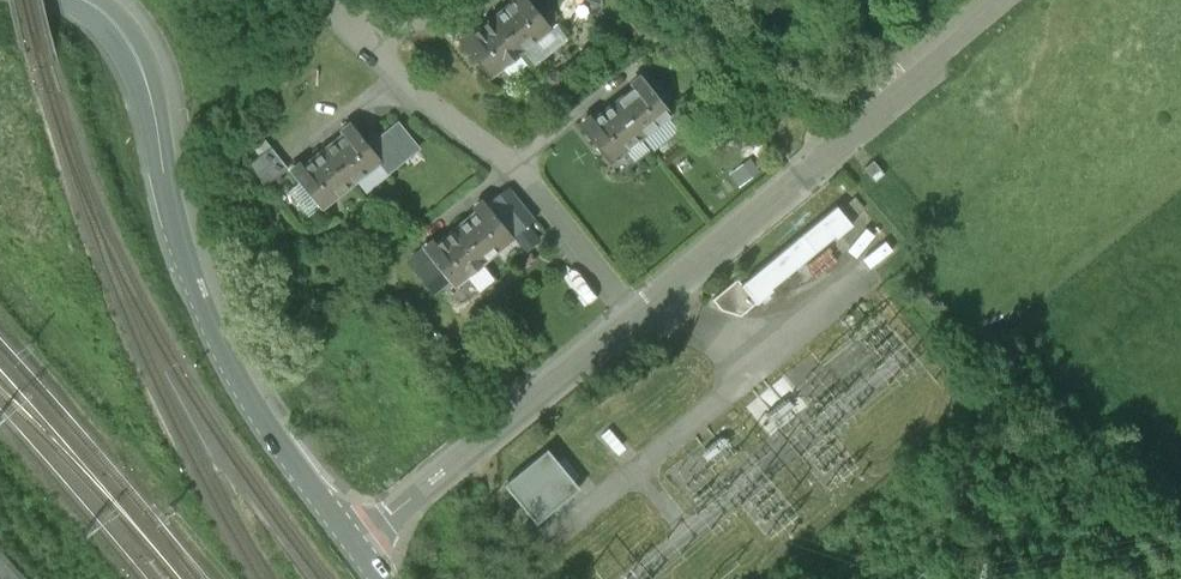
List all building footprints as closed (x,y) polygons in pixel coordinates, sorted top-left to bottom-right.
[(485,6),(512,39),(542,14),(531,0),(493,0),(485,6)] [(485,6),(466,22),(463,18),(453,26),(483,63),(512,39),(485,6)] [(633,64),(623,72),(627,76),(606,92),(632,124),(662,100),(633,64)] [(606,92),(587,107),(584,103),(575,111),(604,147),(632,124),(606,92)] [(375,150),(344,112),(333,121),(337,127),(319,141),(345,174),(375,150)] [(282,160),(264,137),(243,154),(261,177),(282,160)] [(319,141),(298,158),(296,155),(286,163),(314,199),(345,174),(319,141)] [(528,208),(505,180),(491,184),(480,193),(507,226),(528,208)] [(480,193),(477,189),(466,197),(471,202),(450,218),(476,251),(507,226),(480,193)] [(826,193),(793,221),(807,237),(824,223),(826,225),(841,212),(826,193)] [(476,251),(450,218),(431,234),(428,230),(416,239),(422,248),(412,256),(411,263),(423,277),(430,278),(440,269),(445,276),(476,251)] [(793,221),(733,271),(749,290),(765,276),(763,274),(807,237),(793,221)] [(729,266),(704,287),(712,299),(732,304),(749,290),(733,271),(729,266)] [(573,478),(540,440),(498,475),(531,513),(573,478)] [(0,550),(0,578),(26,578),(0,550)]
